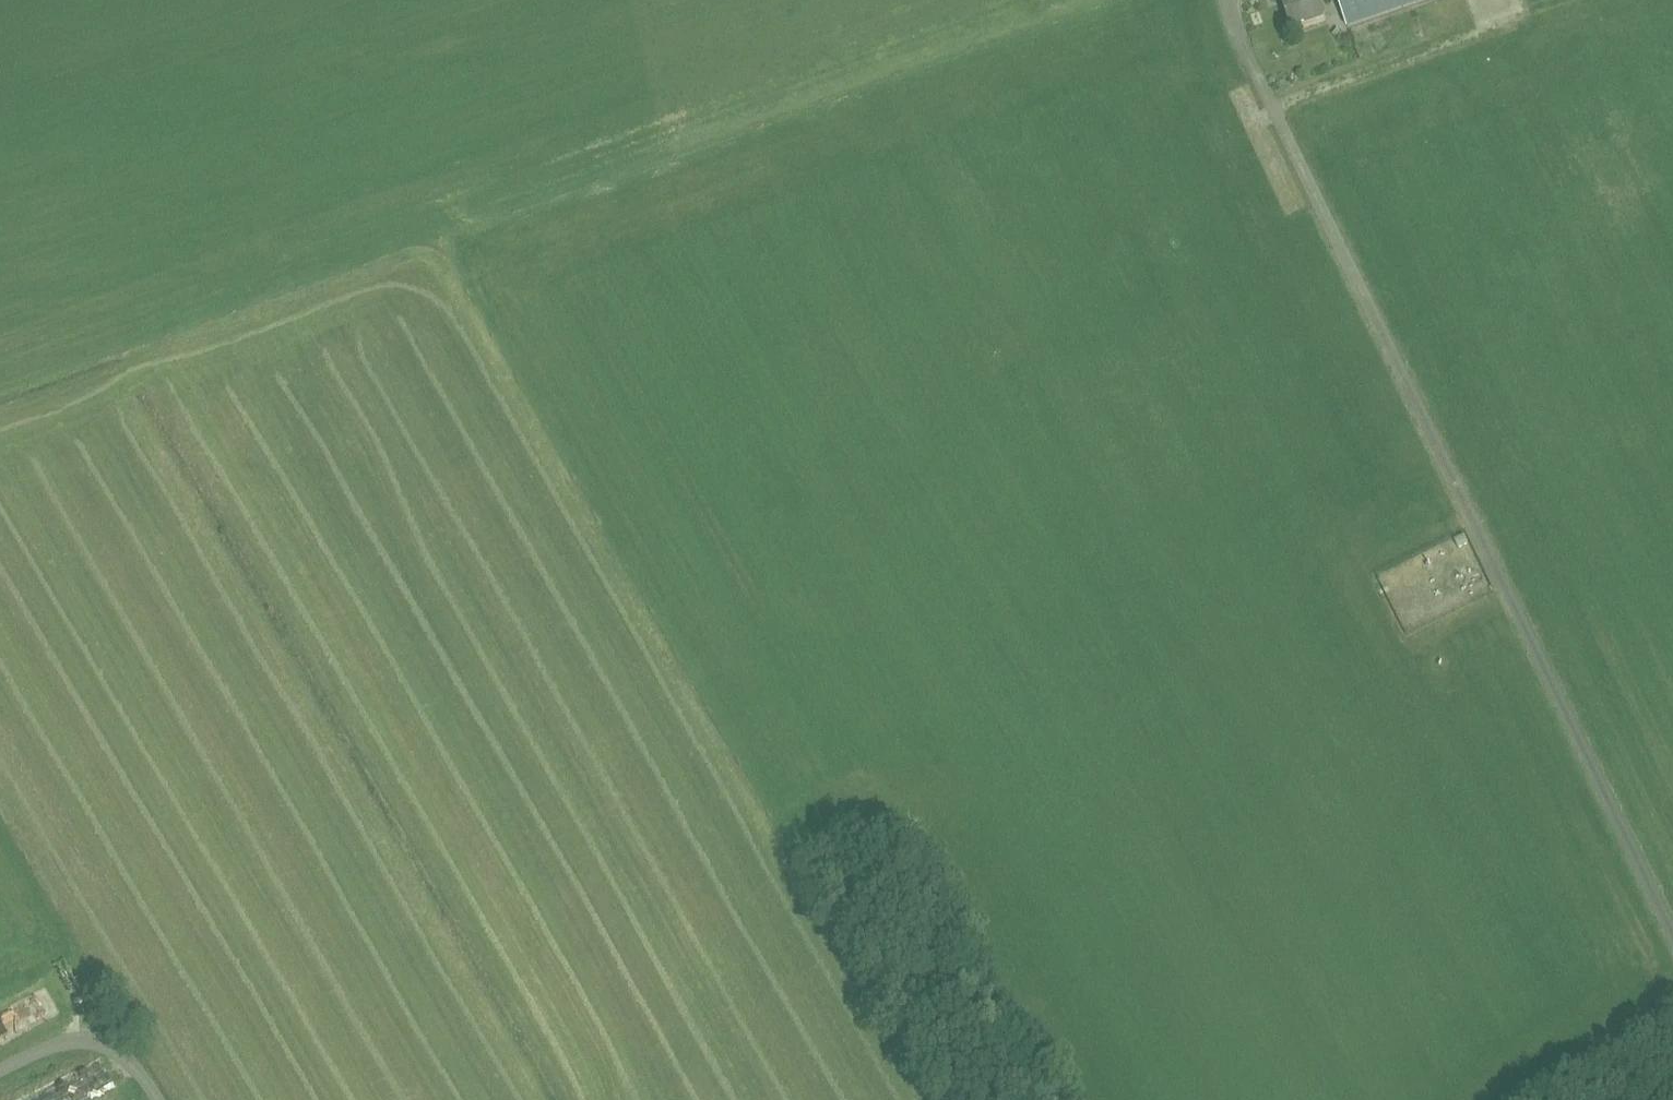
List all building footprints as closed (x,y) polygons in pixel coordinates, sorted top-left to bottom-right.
[(1293,28),(1326,17),(1320,0),(1283,0),(1293,28)] [(1348,27),(1427,0),(1338,0),(1348,27)] [(1459,548),(1470,541),(1464,534),(1454,539),(1459,548)] [(102,1088),(105,1075),(77,1068),(74,1081),(102,1088)]
